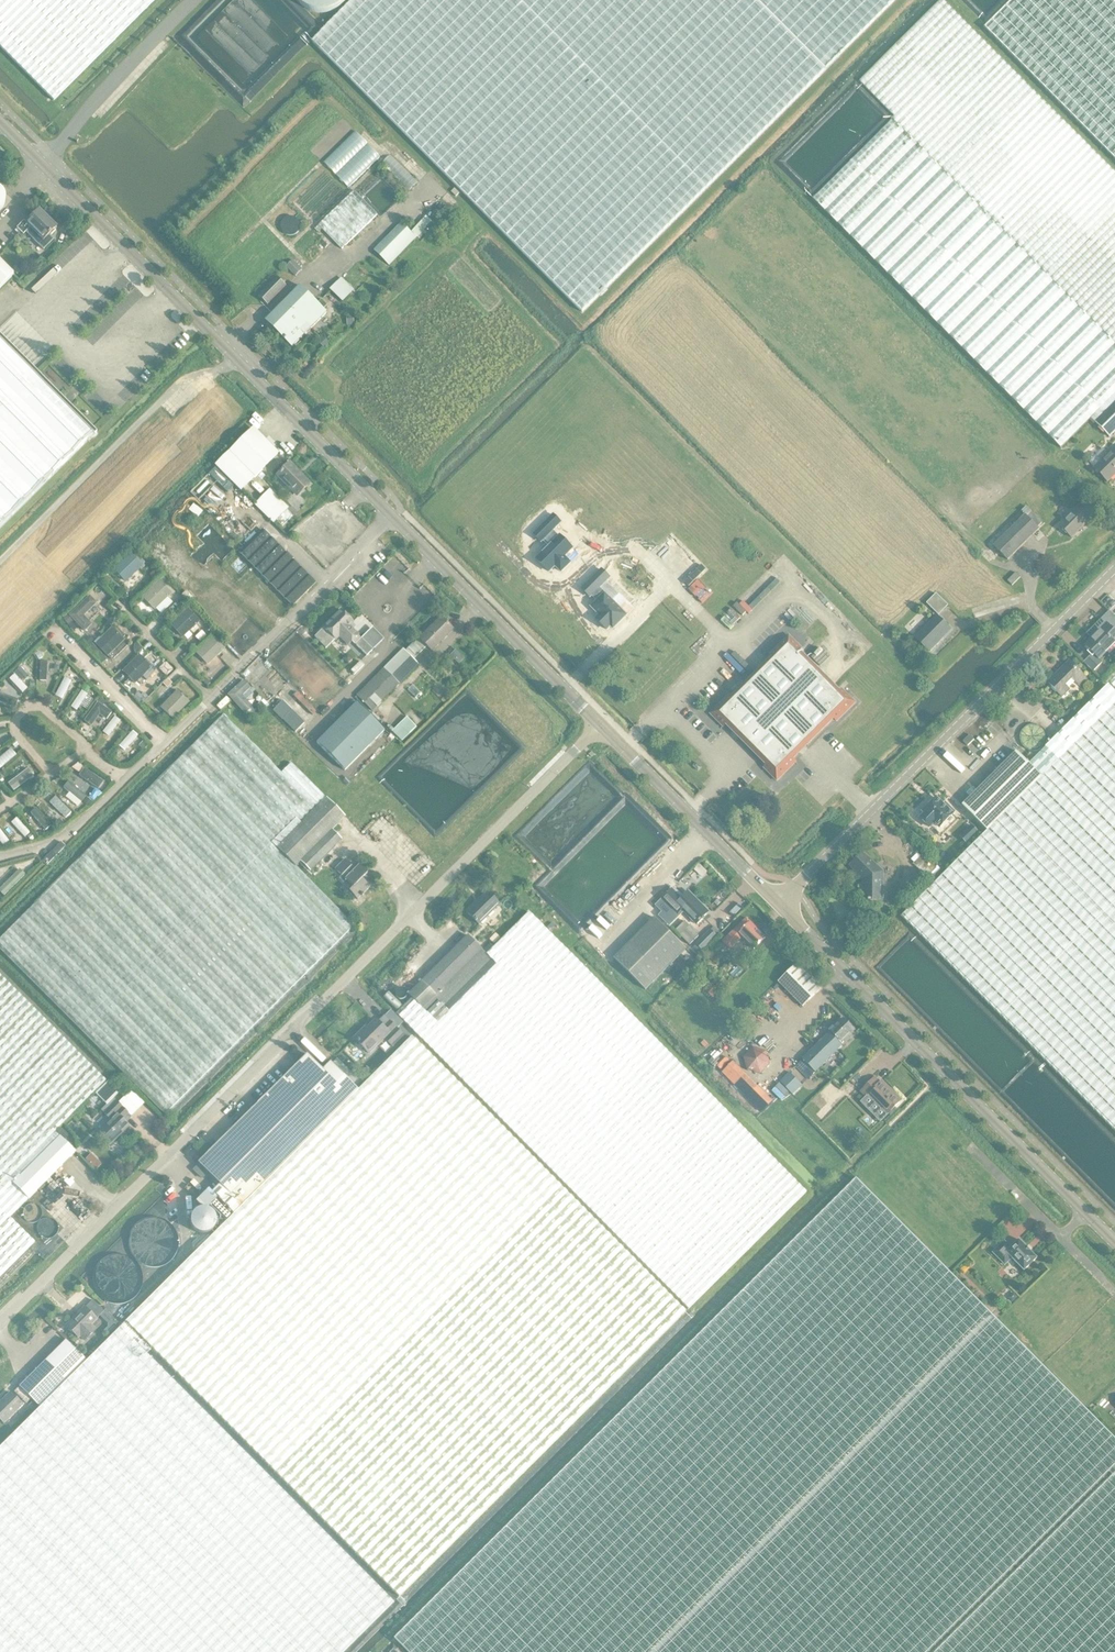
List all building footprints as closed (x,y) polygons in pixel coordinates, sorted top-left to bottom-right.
[(155,0),(0,0),(0,47),(53,101),(155,0)] [(299,1),(302,5),(306,8),(311,11),(316,12),(321,13),(327,13),(332,11),(337,9),(341,7),(345,3),(347,0),(298,0),(299,1)] [(312,42),(473,203),(582,312),(895,0),(354,0),(312,42)] [(1090,418),(1109,437),(1114,431),(1114,173),(942,0),(940,0),(859,82),(894,117),(812,200),(1060,448),(1090,418)] [(991,22),(997,28),(991,35),(1114,160),(1114,0),(1013,0),(991,22)] [(455,188),(451,192),(456,197),(460,193),(455,188)] [(318,226),(322,229),(342,250),(376,215),(353,192),(318,226)] [(17,229),(15,231),(19,235),(21,233),(23,235),(26,233),(44,250),(54,240),(49,235),(50,235),(51,235),(56,230),(55,229),(57,228),(39,211),(26,224),(24,221),(17,229)] [(402,223),(375,251),(389,265),(389,266),(433,222),(427,217),(412,233),(411,232),(402,223)] [(303,270),(294,261),(287,267),(296,277),(303,270)] [(0,262),(0,289),(13,276),(0,262)] [(354,290),(342,278),(330,290),(343,302),(354,290)] [(277,279),(259,297),(267,305),(285,286),(277,279)] [(292,347),(301,338),(326,313),(311,298),(311,297),(301,287),(275,313),(276,314),(267,323),(292,347)] [(53,474),(92,435),(94,437),(97,434),(0,336),(0,527),(53,474)] [(318,341),(325,349),(331,343),(324,336),(318,341)] [(229,480),(240,491),(277,454),(252,429),(216,466),(229,480)] [(1108,454),(1102,449),(1089,463),(1094,468),(1094,469),(1107,482),(1114,475),(1114,447),(1108,454)] [(309,484),(289,464),(277,476),(297,496),(309,484)] [(274,524),(288,509),(270,491),(255,505),(274,524)] [(1071,537),(1091,517),(1078,505),(1059,525),(1071,537)] [(1031,512),(1026,517),(1034,525),(1037,528),(1042,523),(1031,512)] [(548,546),(535,559),(548,572),(554,566),(560,572),(569,563),(564,557),(571,550),(558,537),(556,539),(550,533),(560,523),(553,515),(534,534),(541,541),(542,540),(548,546)] [(1025,516),(994,546),(999,552),(1008,560),(1038,529),(1037,528),(1034,525),(1026,517),(1025,516)] [(244,549),(240,553),(266,580),(288,557),(267,535),(263,531),(258,535),(253,541),(247,546),(244,549)] [(130,553),(113,569),(126,583),(142,566),(130,553)] [(314,584),(289,558),(288,557),(266,580),(292,606),(314,584)] [(602,569),(581,590),(590,598),(592,596),(596,601),(597,601),(591,607),(599,615),(599,616),(596,619),(607,630),(610,627),(613,630),(621,622),(627,616),(600,589),(604,584),(610,578),(606,574),(602,569)] [(1012,586),(1020,578),(1015,573),(1007,581),(1012,586)] [(142,597),(155,611),(172,594),(159,581),(142,597)] [(191,604),(193,601),(193,599),(187,593),(186,593),(183,596),(183,598),(189,604),(191,604)] [(947,606),(935,594),(926,603),(938,615),(947,606)] [(93,624),(84,616),(98,603),(89,595),(70,615),(85,632),(93,624)] [(187,609),(170,625),(183,638),(200,622),(187,609)] [(324,628),(314,637),(326,649),(335,639),(335,640),(339,636),(348,645),(352,641),(355,645),(366,656),(372,650),(362,639),(361,639),(357,636),(358,636),(349,627),(353,623),(341,610),(323,627),(324,628)] [(1084,645),(1093,654),(1084,663),(1093,672),(1103,663),(1099,659),(1098,658),(1114,641),(1114,618),(1109,612),(1102,619),(1106,623),(1105,624),(1094,635),(1095,635),(1085,645),(1084,644),(1084,645)] [(440,617),(419,639),(427,646),(432,651),(453,630),(440,617)] [(949,630),(935,617),(915,638),(928,652),(930,651),(929,650),(941,637),(942,638),(949,630)] [(124,640),(112,627),(95,644),(107,657),(124,640)] [(837,721),(856,703),(843,690),(840,693),(799,652),(802,649),(789,636),(770,654),(773,657),(732,698),(729,695),(710,714),(723,727),(726,724),(767,765),(764,768),(777,781),(796,762),(792,759),(834,718),(837,721)] [(196,653),(207,665),(225,649),(213,637),(196,653)] [(413,642),(408,647),(417,656),(421,651),(414,644),(413,642)] [(403,650),(356,697),(372,712),(418,665),(413,660),(405,652),(403,650)] [(135,684),(152,668),(139,655),(122,671),(135,684)] [(1079,687),(1086,679),(1068,661),(1050,680),(1052,683),(1049,686),(1061,698),(1069,690),(1065,686),(1071,679),(1079,687)] [(38,686),(46,686),(47,662),(39,662),(38,686)] [(1103,680),(1107,685),(1109,683),(1114,689),(1114,668),(1103,680)] [(10,679),(23,693),(27,688),(14,675),(10,679)] [(64,678),(55,696),(62,699),(71,681),(64,678)] [(251,689),(243,681),(227,695),(245,714),(253,707),(242,696),(251,689)] [(1045,747),(1057,759),(1114,701),(1114,693),(1107,685),(1045,747)] [(87,695),(82,691),(71,707),(76,711),(87,695)] [(189,703),(177,691),(160,708),(172,720),(189,703)] [(13,700),(0,695),(0,702),(11,706),(13,700)] [(1057,759),(1045,747),(1029,763),(1016,751),(962,805),(987,830),(902,916),(1114,1131),(1114,701),(1057,759)] [(112,712),(98,702),(84,721),(91,727),(99,715),(106,720),(112,712)] [(317,743),(345,771),(384,731),(356,703),(317,743)] [(1063,717),(1068,723),(1075,716),(1070,710),(1063,717)] [(276,848),(326,798),(291,763),(281,774),(223,716),(0,939),(0,950),(165,1115),(354,926),(295,867),(276,848)] [(115,716),(103,732),(108,736),(120,721),(115,716)] [(402,742),(414,730),(417,727),(407,717),(391,732),(402,742)] [(137,736),(132,731),(119,746),(125,751),(137,736)] [(969,735),(963,741),(967,746),(974,739),(969,735)] [(11,749),(0,759),(0,769),(16,755),(11,749)] [(86,769),(82,776),(102,789),(106,783),(86,769)] [(8,785),(14,793),(34,779),(27,770),(8,785)] [(63,788),(81,803),(86,797),(68,782),(63,788)] [(66,818),(71,812),(55,797),(50,803),(66,818)] [(326,798),(276,848),(295,867),(300,862),(310,872),(342,841),(332,831),(345,817),(326,798)] [(920,818),(929,827),(930,828),(934,823),(940,828),(956,812),(945,801),(942,804),(937,798),(923,812),(925,814),(920,818)] [(30,813),(45,831),(51,826),(36,808),(30,813)] [(12,823),(25,837),(30,833),(16,818),(12,823)] [(971,825),(959,837),(967,844),(978,833),(971,825)] [(3,845),(8,841),(0,830),(0,841),(3,845)] [(47,865),(65,847),(61,842),(42,861),(47,865)] [(914,862),(913,864),(930,880),(940,869),(936,866),(936,867),(918,851),(911,859),(914,862)] [(882,902),(882,872),(863,853),(850,866),(864,880),(863,901),(882,902)] [(345,860),(335,870),(341,876),(339,879),(343,883),(346,881),(353,888),(349,892),(357,900),(370,888),(362,879),(367,874),(359,866),(355,870),(345,860)] [(20,869),(0,889),(0,892),(4,896),(25,875),(20,869)] [(499,905),(487,892),(466,912),(478,925),(499,905)] [(676,904),(697,924),(709,912),(688,892),(676,904)] [(486,955),(493,962),(418,1036),(688,1310),(806,1192),(529,913),(486,955)] [(687,949),(655,919),(615,960),(647,991),(687,949)] [(734,930),(723,942),(730,949),(741,938),(754,950),(766,938),(750,922),(746,919),(734,931),(734,930)] [(418,1036),(493,962),(486,955),(468,936),(408,995),(412,999),(396,1014),(418,1036)] [(747,956),(739,965),(744,970),(752,961),(747,956)] [(778,982),(803,1007),(821,989),(796,964),(778,982)] [(55,1132),(106,1081),(0,975),(0,1187),(55,1132)] [(710,986),(706,991),(714,998),(718,993),(710,986)] [(366,1027),(353,1039),(369,1054),(384,1040),(392,1048),(404,1036),(384,1016),(378,1023),(375,1020),(368,1028),(366,1027)] [(808,1080),(816,1072),(850,1039),(849,1037),(855,1031),(843,1019),(803,1059),(803,1060),(796,1067),(808,1080)] [(234,1215),(125,1322),(126,1323),(149,1347),(396,1597),(685,1312),(477,1101),(418,1042),(412,1036),(358,1091),(234,1215)] [(754,1048),(744,1058),(747,1072),(761,1076),(771,1065),(768,1051),(754,1048)] [(260,1101),(198,1163),(219,1185),(212,1192),(234,1215),(358,1091),(329,1062),(321,1069),(306,1054),(260,1101)] [(790,1073),(780,1082),(792,1095),(802,1085),(790,1073)] [(901,1101),(875,1076),(860,1092),(867,1099),(870,1096),(888,1114),(901,1101)] [(753,1091),(742,1079),(735,1086),(746,1097),(753,1091)] [(116,1102),(113,1099),(119,1092),(108,1081),(95,1093),(107,1105),(101,1110),(104,1114),(110,1121),(97,1133),(110,1146),(129,1126),(126,1123),(132,1117),(128,1114),(117,1102),(116,1102)] [(833,1086),(822,1097),(828,1103),(839,1092),(833,1086)] [(70,1135),(63,1128),(57,1133),(64,1141),(70,1135)] [(0,1187),(0,1208),(10,1218),(28,1199),(75,1153),(55,1132),(0,1187)] [(857,1179),(395,1639),(408,1651),(928,1651),(1109,1472),(1111,1474),(1114,1470),(1114,1438),(857,1179)] [(0,1208),(0,1277),(35,1242),(10,1218),(0,1208)] [(1037,1259),(1019,1240),(1018,1241),(1011,1248),(1004,1241),(993,1253),(1005,1265),(1012,1258),(1023,1270),(1024,1271),(1037,1259)] [(1014,1293),(1009,1299),(1014,1303),(1019,1298),(1014,1293)] [(91,1325),(96,1319),(85,1308),(66,1326),(68,1328),(68,1330),(71,1334),(74,1334),(78,1338),(80,1336),(85,1340),(96,1329),(91,1325)] [(105,1310),(99,1316),(107,1324),(107,1327),(103,1331),(109,1337),(121,1326),(105,1310)] [(393,1602),(144,1352),(149,1347),(126,1323),(86,1360),(39,1406),(40,1408),(0,1449),(0,1651),(343,1651),(393,1602)] [(19,1387),(39,1406),(86,1360),(85,1359),(66,1340),(19,1387)] [(19,1387),(14,1392),(26,1404),(30,1399),(19,1387)] [(0,1403),(0,1420),(3,1423),(0,1426),(4,1430),(8,1426),(4,1423),(22,1405),(10,1393),(0,1403)] [(1111,1474),(1113,1476),(936,1651),(1114,1651),(1114,1470),(1111,1474)]
